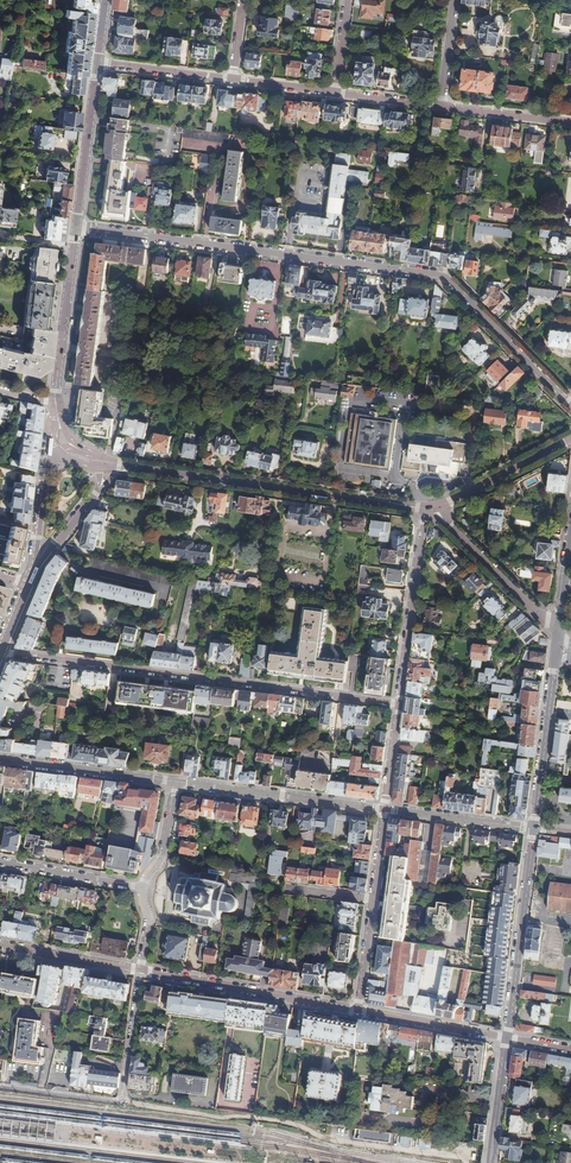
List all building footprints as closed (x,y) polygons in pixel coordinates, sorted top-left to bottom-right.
[(53,1),(44,0),(44,7),(53,8),(53,1)] [(95,2),(87,1),(87,0),(73,0),(72,11),(94,14),(95,2)] [(130,16),(130,12),(128,12),(130,0),(115,0),(115,3),(114,10),(113,12),(113,14),(122,15),(130,16)] [(329,11),(330,4),(334,5),(335,0),(320,0),(320,3),(322,3),(321,10),(329,11)] [(362,18),(373,19),(374,13),(384,14),(386,0),(383,0),(365,0),(364,7),(362,18)] [(287,6),(286,17),(298,18),(300,7),(292,7),(287,6)] [(329,26),(331,11),(329,11),(321,10),(315,9),(315,13),(318,13),(316,24),(329,26)] [(88,59),(94,14),(72,11),(67,10),(65,18),(73,19),(71,31),(68,31),(65,52),(68,52),(66,73),(86,76),(88,59)] [(557,13),(554,30),(562,31),(562,30),(570,31),(570,33),(570,15),(557,13)] [(501,29),(504,29),(505,22),(505,19),(503,16),(502,15),(501,15),(498,15),(497,16),(496,22),(495,28),(501,29)] [(130,37),(148,39),(149,32),(148,30),(144,30),(143,31),(135,29),(136,20),(122,18),(122,19),(122,22),(121,28),(119,27),(118,33),(121,33),(120,36),(130,37)] [(281,21),(265,18),(264,24),(264,27),(262,27),(262,29),(261,36),(279,38),(281,21)] [(216,21),(216,19),(212,19),(212,20),(210,20),(208,33),(222,34),(224,22),(216,21)] [(444,31),(445,20),(436,19),(435,30),(444,31)] [(487,44),(497,46),(498,37),(500,37),(501,33),(501,29),(495,28),(496,22),(489,22),(483,21),(482,28),(484,28),(483,31),(482,37),(481,44),(487,44)] [(316,28),(313,28),(312,31),(315,33),(317,34),(316,38),(318,38),(318,39),(330,41),(331,35),(331,34),(330,34),(330,30),(316,28)] [(192,30),(191,39),(201,40),(202,31),(192,30)] [(414,56),(428,58),(428,56),(434,57),(436,41),(430,40),(427,39),(428,33),(428,32),(415,31),(413,46),(416,46),(414,56)] [(110,38),(110,42),(116,43),(116,42),(118,42),(117,51),(134,53),(136,40),(129,39),(130,37),(120,36),(118,35),(110,35),(110,38)] [(165,54),(172,55),(173,53),(176,53),(181,54),(183,40),(167,38),(165,54)] [(220,47),(221,42),(202,40),(201,44),(196,44),(194,57),(215,59),(215,58),(219,59),(220,47)] [(531,64),(538,64),(540,45),(534,44),(531,64)] [(310,52),(308,68),(309,68),(309,71),(308,77),(314,78),(314,75),(321,76),(324,54),(310,52)] [(559,55),(548,53),(546,71),(556,72),(559,55)] [(262,56),(248,54),(246,66),(247,67),(247,68),(253,69),(253,67),(255,68),(260,68),(262,56)] [(376,65),(376,60),(376,59),(375,58),(375,57),(365,56),(363,57),(362,63),(376,65)] [(7,59),(6,65),(8,65),(13,66),(43,70),(44,62),(18,58),(18,61),(7,59)] [(288,75),(301,77),(303,63),(288,61),(287,66),(289,66),(289,69),(288,75)] [(377,65),(376,65),(362,63),(360,63),(359,70),(359,74),(357,83),(374,85),(374,84),(376,68),(377,65)] [(1,64),(0,68),(0,74),(11,75),(13,66),(8,65),(6,65),(1,64)] [(380,85),(381,72),(382,68),(376,68),(374,84),(380,85)] [(380,85),(380,86),(381,86),(381,87),(385,88),(385,87),(391,88),(393,75),(396,75),(397,69),(387,68),(386,73),(381,72),(380,85)] [(471,90),(479,91),(482,72),(465,70),(465,73),(465,75),(464,81),(463,89),(471,90)] [(83,95),(86,76),(66,73),(56,72),(56,77),(65,79),(72,80),(71,93),(83,95)] [(105,77),(104,90),(108,91),(111,91),(111,96),(117,97),(118,86),(119,86),(120,79),(121,79),(122,73),(112,72),(111,74),(111,77),(105,77)] [(494,74),(482,72),(479,91),(485,91),(491,92),(492,92),(492,89),(494,89),(495,83),(493,83),(494,74)] [(155,95),(157,82),(145,81),(144,93),(155,95)] [(162,83),(157,82),(155,95),(155,98),(170,100),(174,101),(176,85),(165,84),(164,87),(162,86),(162,83)] [(180,100),(194,102),(195,87),(190,86),(187,86),(182,85),(180,100)] [(528,88),(510,86),(508,97),(526,100),(528,88)] [(195,87),(194,102),(207,103),(209,89),(203,88),(201,88),(195,87)] [(233,113),(237,114),(238,107),(239,96),(235,95),(231,95),(229,95),(229,92),(229,91),(221,90),(220,105),(234,107),(233,113)] [(246,95),(239,94),(239,96),(238,107),(250,109),(250,112),(258,113),(260,95),(247,93),(246,95)] [(131,101),(118,99),(116,114),(129,116),(131,101)] [(326,99),(323,99),(322,103),(314,102),(314,103),(304,102),(304,104),(300,103),(299,116),(308,118),(308,121),(319,122),(320,117),(320,115),(321,115),(322,109),(327,110),(328,105),(328,99),(326,99)] [(286,117),(298,118),(299,116),(300,103),(288,102),(288,107),(287,110),(286,117)] [(333,106),(328,105),(327,110),(326,118),(326,120),(336,121),(336,122),(340,122),(340,121),(342,122),(342,117),(348,118),(348,116),(349,107),(343,107),(340,107),(333,106)] [(358,118),(358,122),(362,122),(362,123),(380,126),(380,125),(384,125),(385,116),(386,107),(383,106),(381,106),(381,111),(364,108),(364,109),(359,109),(358,118)] [(359,109),(360,108),(352,107),(351,117),(358,118),(359,109)] [(79,130),(81,113),(64,111),(62,128),(79,130)] [(392,127),(408,129),(409,124),(413,124),(414,116),(394,113),(393,116),(389,115),(388,115),(388,117),(387,126),(392,127)] [(130,120),(113,117),(112,121),(111,121),(110,126),(110,127),(110,128),(109,133),(108,133),(105,154),(108,154),(110,154),(110,159),(113,159),(124,161),(125,152),(127,138),(128,131),(130,120)] [(453,120),(436,118),(435,127),(433,127),(432,136),(440,137),(441,128),(451,130),(453,120)] [(484,148),(485,131),(480,130),(480,127),(470,125),(470,121),(463,120),(461,135),(478,137),(477,147),(484,148)] [(51,127),(43,126),(42,131),(39,131),(37,147),(51,149),(53,133),(50,132),(51,127)] [(520,146),(522,135),(513,134),(513,129),(501,128),(501,127),(495,127),(493,145),(511,147),(512,145),(520,146)] [(76,131),(64,130),(62,137),(75,139),(76,131)] [(228,133),(190,131),(190,138),(228,140),(228,133)] [(542,140),(542,137),(529,135),(527,149),(530,150),(538,150),(537,157),(536,162),(544,163),(546,140),(542,140)] [(243,167),(243,163),(245,152),(230,150),(223,200),(238,202),(239,191),(240,187),(243,167)] [(373,152),(361,151),(359,162),(371,163),(373,152)] [(411,161),(412,155),(391,152),(389,152),(387,152),(387,154),(390,154),(389,167),(397,168),(398,161),(408,163),(411,161)] [(349,170),(351,155),(337,153),(336,164),(334,164),(333,169),(332,171),(334,173),(334,175),(331,206),(330,212),(329,219),(325,219),(325,218),(320,217),(320,216),(317,216),(317,217),(308,215),(308,214),(299,212),(298,219),(295,218),(293,228),(296,228),(296,233),(305,235),(305,232),(330,235),(330,238),(340,239),(347,184),(351,185),(351,181),(364,183),(366,172),(349,170)] [(123,189),(127,161),(124,161),(113,159),(112,162),(111,171),(109,171),(109,173),(109,175),(109,176),(108,183),(109,184),(105,216),(105,217),(113,218),(129,220),(131,207),(133,192),(130,192),(130,193),(126,193),(126,191),(123,189)] [(203,172),(209,173),(211,160),(202,159),(201,167),(203,168),(203,170),(203,172)] [(377,182),(383,182),(384,180),(385,172),(386,166),(379,165),(378,173),(378,174),(377,182)] [(474,193),(477,168),(475,168),(464,166),(462,179),(461,191),(474,193)] [(47,167),(45,180),(63,183),(65,170),(47,167)] [(70,201),(72,184),(63,183),(60,200),(70,201)] [(133,192),(131,207),(136,208),(136,209),(147,210),(148,199),(137,198),(138,194),(135,193),(136,186),(133,185),(133,192)] [(156,188),(155,193),(155,194),(158,194),(157,201),(157,204),(170,205),(172,190),(167,189),(168,188),(163,187),(163,189),(156,188)] [(68,217),(70,201),(60,200),(55,199),(52,198),(51,206),(50,206),(49,214),(52,214),(68,217)] [(185,204),(178,203),(175,222),(177,222),(181,223),(184,223),(184,222),(195,224),(198,204),(185,202),(185,204)] [(514,204),(503,203),(503,207),(497,206),(495,209),(495,213),(496,215),(496,220),(515,222),(516,209),(513,208),(514,204)] [(16,207),(14,207),(14,208),(0,206),(0,224),(13,226),(16,207)] [(278,223),(285,224),(286,214),(280,214),(280,208),(266,206),(265,214),(266,214),(264,227),(277,229),(278,223)] [(65,241),(68,217),(52,214),(51,219),(46,218),(43,238),(65,241)] [(211,232),(222,233),(225,234),(241,236),(243,220),(213,216),(211,232)] [(492,228),(478,226),(476,239),(484,240),(484,235),(513,238),(514,231),(492,228)] [(553,231),(542,230),(541,238),(551,239),(553,231)] [(353,249),(369,251),(371,234),(352,231),(352,232),(351,238),(354,238),(353,248),(353,249)] [(570,245),(570,237),(567,237),(568,233),(555,232),(553,246),(554,246),(553,253),(565,255),(566,247),(566,244),(570,245)] [(371,234),(369,251),(384,253),(386,242),(389,243),(390,237),(390,236),(389,236),(387,236),(371,234)] [(403,261),(409,262),(411,248),(411,245),(412,239),(411,238),(411,239),(409,239),(409,240),(407,240),(393,238),(392,243),(391,249),(398,250),(397,258),(396,260),(397,260),(397,259),(403,260),(403,261)] [(431,251),(429,265),(444,267),(446,268),(448,268),(451,252),(451,248),(445,248),(445,245),(432,243),(432,248),(431,251)] [(89,285),(89,290),(90,290),(104,292),(108,260),(111,260),(111,261),(145,265),(147,250),(143,250),(140,249),(136,249),(133,248),(124,247),(121,247),(118,246),(114,246),(111,245),(108,245),(100,244),(99,244),(97,254),(93,254),(89,285)] [(34,246),(30,279),(52,282),(53,270),(55,270),(57,261),(55,260),(57,249),(34,246)] [(409,262),(409,263),(417,264),(429,265),(431,251),(424,250),(418,249),(411,248),(409,262)] [(453,253),(451,268),(452,268),(464,270),(465,262),(466,257),(460,256),(460,252),(460,250),(458,250),(458,253),(453,253)] [(154,271),(168,273),(170,259),(156,257),(154,271)] [(213,258),(200,257),(198,276),(210,278),(213,258)] [(191,262),(179,260),(176,277),(178,277),(179,275),(189,276),(191,262)] [(246,279),(247,273),(243,272),(244,266),(240,265),(236,265),(233,264),(230,264),(227,264),(227,262),(225,262),(223,261),(221,281),(241,284),(242,278),(246,279)] [(468,262),(465,262),(464,270),(463,274),(478,276),(479,263),(469,261),(468,262)] [(295,265),(292,264),(291,273),(289,273),(288,282),(286,283),(288,287),(292,285),(293,285),(294,289),(297,291),(295,294),(297,296),(300,296),(301,288),(304,266),(295,265)] [(564,288),(567,288),(568,283),(569,272),(557,270),(555,286),(564,288)] [(356,283),(358,273),(351,272),(349,284),(352,284),(352,282),(356,283)] [(274,301),(276,281),(253,278),(250,295),(251,295),(251,298),(256,299),(258,297),(260,300),(263,301),(266,298),(268,300),(274,301)] [(407,285),(407,280),(399,279),(395,278),(393,294),(400,294),(401,288),(400,287),(401,285),(402,287),(404,287),(405,287),(405,285),(407,285)] [(527,287),(528,279),(520,278),(519,286),(527,287)] [(52,282),(30,279),(28,292),(23,326),(32,327),(46,329),(52,282)] [(301,288),(300,296),(313,298),(312,302),(318,303),(319,299),(326,300),(326,301),(334,302),(336,293),(337,293),(338,286),(333,286),(333,287),(323,285),(323,283),(313,281),(313,283),(310,282),(310,280),(304,279),(303,288),(301,288)] [(489,293),(483,299),(488,305),(490,306),(502,293),(504,292),(501,289),(496,289),(496,288),(496,283),(490,282),(489,293)] [(458,330),(460,318),(441,315),(444,292),(440,288),(436,284),(432,318),(437,318),(437,321),(435,320),(434,325),(438,325),(438,327),(458,330)] [(375,295),(375,290),(370,289),(370,288),(361,287),(361,288),(357,288),(356,290),(354,300),(355,300),(355,308),(372,310),(372,313),(379,314),(381,296),(375,295)] [(559,291),(531,288),(530,295),(512,313),(518,319),(532,305),(531,304),(532,303),(534,303),(536,300),(537,297),(558,300),(558,298),(558,297),(559,291)] [(93,386),(105,292),(104,292),(90,290),(89,294),(87,303),(88,303),(88,306),(87,311),(86,315),(84,330),(84,331),(83,343),(82,343),(82,345),(80,354),(80,358),(81,358),(79,370),(78,370),(77,379),(78,379),(77,384),(83,385),(93,386)] [(124,294),(116,293),(103,387),(112,388),(124,294)] [(502,293),(490,306),(491,308),(499,315),(502,318),(509,311),(504,306),(508,303),(507,301),(504,298),(505,297),(502,293)] [(410,301),(406,300),(402,300),(400,314),(427,317),(429,300),(411,297),(410,301)] [(509,326),(511,328),(516,323),(509,316),(504,321),(507,323),(509,326)] [(330,338),(342,340),(343,330),(337,329),(332,328),(333,322),(310,318),(307,340),(330,343),(330,338)] [(53,330),(46,329),(32,327),(31,336),(35,336),(35,337),(34,340),(33,341),(31,351),(32,351),(31,355),(25,354),(25,353),(20,351),(22,342),(0,336),(0,367),(4,368),(36,376),(49,366),(53,330)] [(550,347),(570,350),(570,352),(570,353),(570,333),(553,330),(550,347)] [(268,336),(249,333),(247,345),(253,346),(253,344),(257,345),(257,347),(266,348),(264,359),(267,360),(271,360),(274,361),(275,354),(273,354),(275,340),(267,339),(268,336)] [(284,358),(291,359),(294,338),(292,338),(287,337),(284,358)] [(485,370),(495,360),(486,351),(488,350),(489,347),(486,344),(484,344),(482,346),(480,344),(474,338),(464,349),(470,355),(470,356),(470,360),(472,362),(475,362),(476,361),(485,370)] [(280,375),(289,377),(290,368),(291,359),(284,358),(283,371),(281,371),(280,375)] [(500,381),(503,384),(519,367),(517,365),(515,363),(509,370),(500,361),(489,371),(500,381)] [(508,390),(525,373),(519,367),(503,384),(502,385),(508,390)] [(440,376),(429,375),(427,390),(438,391),(440,376)] [(346,383),(346,384),(355,385),(366,387),(367,378),(350,376),(349,383),(346,383)] [(268,385),(266,395),(268,395),(275,396),(276,391),(294,394),(295,384),(290,383),(290,382),(276,380),(276,385),(274,386),(268,385)] [(339,391),(340,383),(337,383),(323,381),(322,390),(313,388),(312,396),(317,396),(317,400),(328,401),(328,405),(337,407),(339,392),(332,392),(333,389),(339,391)] [(346,384),(345,384),(343,396),(347,397),(353,398),(355,385),(346,384)] [(536,385),(529,392),(532,395),(533,393),(539,388),(536,385)] [(539,388),(533,393),(537,396),(542,391),(541,389),(539,388)] [(104,392),(83,389),(82,392),(81,403),(79,420),(78,423),(78,426),(87,427),(86,434),(112,438),(114,419),(101,417),(104,392)] [(347,397),(343,396),(338,427),(342,428),(347,397)] [(259,400),(257,408),(273,411),(274,402),(268,401),(266,401),(259,400)] [(24,434),(40,436),(42,424),(44,407),(20,401),(19,412),(18,415),(29,418),(29,422),(26,421),(24,434)] [(7,418),(10,404),(4,403),(4,404),(0,403),(0,417),(7,418)] [(495,423),(499,424),(506,425),(507,412),(488,410),(487,423),(495,423)] [(371,416),(352,413),(345,463),(390,470),(397,420),(379,417),(380,412),(371,411),(371,416)] [(541,422),(542,414),(522,411),(520,426),(530,427),(530,429),(533,429),(533,430),(542,432),(544,422),(541,422)] [(29,418),(18,415),(16,433),(24,434),(26,421),(29,422),(29,418)] [(148,424),(123,418),(121,427),(125,428),(124,434),(132,436),(132,437),(136,438),(136,437),(145,439),(145,437),(146,437),(146,435),(146,434),(148,424)] [(10,465),(16,467),(35,471),(40,436),(24,434),(16,433),(15,437),(23,438),(22,447),(19,447),(19,452),(21,453),(20,460),(11,460),(10,465)] [(156,434),(153,449),(162,451),(162,453),(163,455),(167,455),(169,454),(172,437),(156,434)] [(230,436),(227,435),(224,437),(224,438),(219,437),(217,452),(222,453),(222,454),(230,456),(230,454),(235,455),(236,451),(239,451),(241,450),(241,447),(240,445),(237,444),(237,440),(232,439),(232,438),(230,436)] [(118,438),(114,453),(121,454),(122,452),(123,452),(125,443),(124,443),(125,439),(118,438)] [(320,442),(296,439),(294,453),(295,454),(298,455),(298,456),(316,458),(317,451),(319,451),(320,442)] [(465,463),(468,445),(438,441),(436,449),(414,445),(413,445),(411,454),(405,453),(402,471),(406,472),(405,477),(413,478),(419,479),(422,462),(431,464),(439,465),(438,468),(437,474),(444,475),(449,476),(457,477),(459,464),(464,465),(465,463)] [(185,449),(182,449),(182,452),(184,452),(183,457),(197,459),(198,451),(199,451),(199,450),(198,450),(199,445),(185,443),(185,449)] [(138,457),(144,458),(147,445),(141,444),(141,446),(140,446),(138,454),(138,457)] [(256,467),(254,474),(256,474),(259,475),(260,468),(264,453),(265,451),(257,449),(256,453),(253,452),(252,455),(250,454),(247,464),(249,464),(249,465),(256,467)] [(265,454),(264,453),(260,468),(271,470),(271,469),(274,470),(278,470),(281,456),(275,455),(274,457),(265,455),(265,454)] [(206,454),(203,464),(211,465),(213,455),(206,454)] [(431,473),(437,474),(438,468),(439,465),(431,464),(430,467),(432,467),(431,473)] [(567,493),(569,476),(550,473),(548,491),(567,493)] [(14,483),(12,498),(32,500),(35,477),(21,475),(20,481),(18,481),(18,483),(14,483)] [(133,483),(134,478),(130,477),(129,482),(120,481),(118,494),(131,496),(133,483)] [(376,481),(373,481),(372,486),(375,487),(380,488),(381,481),(376,480),(376,481)] [(131,496),(130,504),(135,504),(136,497),(145,498),(147,485),(133,483),(131,496)] [(512,483),(507,486),(511,494),(516,491),(512,483)] [(218,512),(221,490),(213,489),(211,506),(213,506),(212,512),(215,513),(214,516),(210,515),(209,519),(217,520),(218,512)] [(229,491),(221,490),(218,512),(226,513),(227,506),(227,502),(229,491)] [(168,499),(160,497),(159,503),(167,505),(167,506),(193,512),(194,506),(196,507),(197,500),(195,500),(195,497),(189,495),(188,498),(169,494),(168,499)] [(265,500),(266,497),(259,496),(259,499),(243,497),(241,510),(257,513),(257,512),(264,513),(264,512),(265,500)] [(15,522),(28,524),(32,500),(12,498),(10,512),(14,513),(14,517),(15,518),(15,522)] [(271,501),(265,500),(264,512),(271,513),(272,506),(270,506),(271,501)] [(301,523),(308,524),(309,523),(320,525),(320,524),(325,525),(327,523),(328,515),(326,513),(321,512),(322,505),(314,504),(305,502),(304,507),(293,505),(290,518),(296,519),(301,520),(301,522),(301,523)] [(95,509),(85,521),(88,522),(104,525),(108,526),(108,522),(106,521),(109,512),(95,509)] [(504,510),(492,509),(491,515),(490,523),(489,530),(502,531),(503,525),(504,525),(506,523),(507,519),(505,517),(504,516),(504,510)] [(345,528),(364,531),(367,515),(362,514),(362,516),(356,515),(356,516),(351,516),(345,515),(344,521),(346,521),(345,528)] [(8,527),(9,521),(0,519),(0,525),(8,527)] [(389,541),(392,522),(373,520),(371,534),(381,536),(380,540),(389,541)] [(102,534),(104,525),(88,522),(82,547),(96,550),(99,533),(102,534)] [(11,528),(8,541),(6,541),(7,538),(5,538),(5,536),(0,535),(0,553),(4,553),(4,552),(5,552),(2,562),(17,566),(26,531),(11,528)] [(428,528),(427,543),(433,537),(437,538),(438,530),(435,530),(435,528),(430,528),(428,528)] [(394,540),(393,549),(407,551),(408,542),(405,542),(406,535),(397,534),(396,541),(394,540)] [(555,546),(560,547),(561,541),(547,540),(546,544),(541,543),(541,545),(540,545),(539,549),(540,550),(539,558),(553,560),(555,546)] [(184,547),(185,543),(172,541),(172,542),(165,541),(163,554),(175,556),(175,555),(183,557),(182,560),(193,562),(193,559),(211,562),(214,548),(208,547),(208,546),(202,545),(202,546),(195,545),(194,549),(195,550),(195,552),(183,550),(183,548),(184,547)] [(185,542),(185,543),(184,547),(183,548),(183,550),(195,552),(195,550),(194,549),(195,545),(195,543),(185,542)] [(67,544),(62,551),(74,554),(76,546),(67,544)] [(388,549),(384,548),(383,561),(400,564),(401,556),(406,557),(407,551),(393,549),(388,549)] [(439,557),(435,562),(442,569),(443,568),(451,575),(460,566),(445,551),(443,551),(440,554),(439,557)] [(50,567),(31,613),(44,616),(54,591),(61,574),(69,563),(59,555),(50,567)] [(174,585),(176,577),(143,570),(139,569),(87,557),(86,562),(91,563),(90,567),(174,585)] [(545,567),(537,566),(536,572),(535,572),(534,580),(542,581),(541,590),(551,591),(553,575),(547,574),(544,574),(545,571),(545,567)] [(403,570),(385,568),(385,570),(386,570),(386,574),(388,574),(388,580),(402,582),(403,570)] [(474,574),(470,571),(461,580),(465,583),(468,581),(480,593),(484,588),(487,586),(480,579),(481,578),(479,576),(478,577),(475,574),(474,574)] [(211,582),(215,582),(216,582),(230,584),(257,588),(259,588),(259,587),(261,587),(262,581),(260,580),(257,578),(249,577),(248,582),(236,580),(236,575),(219,573),(218,579),(217,579),(211,578),(211,582)] [(157,593),(82,577),(79,590),(154,607),(156,598),(157,593)] [(211,582),(192,579),(179,639),(187,641),(198,588),(214,590),(214,589),(215,582),(211,582)] [(229,592),(230,584),(216,582),(215,590),(217,590),(229,592)] [(11,589),(0,586),(0,614),(11,589)] [(486,602),(484,604),(500,620),(500,619),(502,621),(506,617),(505,615),(507,613),(502,608),(504,606),(494,595),(492,596),(489,594),(483,599),(486,602)] [(366,617),(372,618),(372,615),(388,617),(390,604),(383,603),(384,600),(384,599),(377,598),(371,597),(369,597),(369,602),(366,601),(364,615),(366,615),(366,617)] [(273,651),(271,668),(271,672),(302,677),(337,682),(341,682),(346,683),(347,670),(349,661),(321,657),(328,609),(307,607),(300,654),(273,651)] [(423,629),(430,630),(430,627),(436,627),(438,609),(426,607),(425,621),(423,621),(422,625),(424,626),(423,629)] [(30,616),(45,621),(47,617),(44,616),(31,613),(30,616)] [(515,626),(527,616),(525,614),(523,613),(515,620),(514,619),(509,623),(513,628),(515,626)] [(30,616),(24,630),(39,637),(45,621),(30,616)] [(528,618),(527,616),(515,626),(528,642),(541,631),(536,626),(528,618)] [(143,630),(144,627),(134,624),(133,627),(128,626),(125,638),(137,641),(140,629),(143,630)] [(39,637),(24,630),(17,647),(25,648),(34,650),(39,637)] [(161,633),(162,632),(160,631),(159,634),(155,633),(156,631),(152,630),(152,632),(148,631),(145,643),(158,646),(161,633)] [(158,646),(153,665),(161,666),(164,651),(159,650),(161,644),(164,645),(167,634),(161,633),(158,646)] [(412,656),(412,657),(423,659),(432,660),(433,651),(431,650),(433,635),(415,633),(414,643),(412,654),(412,656)] [(118,654),(120,642),(71,634),(69,647),(118,654)] [(372,637),(370,656),(371,656),(385,657),(387,639),(372,637)] [(181,669),(184,654),(187,642),(181,640),(181,642),(180,642),(177,653),(170,652),(166,667),(181,669)] [(221,642),(215,641),(214,641),(211,659),(233,663),(236,644),(221,642)] [(482,658),(491,659),(493,643),(487,642),(487,644),(481,644),(481,645),(475,645),(473,666),(481,667),(481,664),(482,658)] [(273,651),(274,645),(272,645),(271,652),(268,652),(269,644),(260,643),(260,650),(255,650),(254,664),(268,666),(268,667),(271,668),(273,651)] [(170,652),(164,651),(161,666),(163,666),(166,667),(170,652)] [(523,659),(530,660),(531,651),(526,651),(523,659)] [(531,651),(530,660),(546,662),(547,653),(542,652),(531,651)] [(197,656),(184,654),(181,669),(194,670),(197,656)] [(385,657),(371,656),(367,693),(386,695),(389,669),(389,668),(389,667),(390,658),(385,657)] [(411,662),(409,680),(424,682),(430,683),(432,669),(431,668),(424,667),(422,667),(422,664),(423,659),(412,657),(412,660),(411,662)] [(251,659),(242,658),(240,676),(242,676),(246,677),(249,677),(250,668),(251,659)] [(0,688),(0,698),(18,700),(27,680),(32,682),(39,664),(11,660),(0,688)] [(493,687),(493,690),(511,693),(512,686),(514,686),(514,682),(512,681),(511,680),(511,679),(507,678),(507,679),(504,678),(504,679),(500,679),(499,679),(499,677),(498,675),(495,674),(496,668),(488,667),(488,668),(485,670),(484,673),(481,672),(479,682),(487,683),(494,684),(493,687)] [(525,703),(540,706),(541,703),(542,693),(542,689),(544,675),(545,670),(526,668),(523,693),(517,693),(515,694),(515,696),(513,696),(512,701),(525,703)] [(109,684),(111,673),(84,670),(83,680),(82,684),(97,686),(98,682),(109,684)] [(194,712),(195,703),(197,690),(166,686),(147,684),(121,680),(118,702),(194,712)] [(424,682),(409,680),(408,685),(407,696),(422,698),(423,693),(424,686),(424,682)] [(212,687),(198,685),(197,690),(195,703),(208,704),(208,702),(213,703),(215,687),(212,687)] [(226,688),(215,687),(213,703),(235,706),(236,700),(237,690),(226,688)] [(252,710),(253,700),(253,698),(254,692),(245,691),(240,690),(237,690),(236,700),(240,700),(239,709),(252,710)] [(256,692),(254,692),(253,698),(257,698),(257,700),(256,705),(269,707),(271,694),(256,692)] [(277,695),(271,694),(269,707),(269,710),(273,711),(273,710),(274,710),(274,708),(276,708),(276,710),(277,712),(277,715),(280,715),(280,714),(283,696),(277,695)] [(287,696),(283,696),(280,714),(302,717),(305,698),(287,696)] [(405,709),(405,712),(426,715),(427,709),(422,708),(423,698),(422,698),(407,696),(406,703),(406,705),(405,709)] [(67,705),(68,705),(69,698),(62,697),(61,705),(67,705)] [(0,698),(0,726),(9,704),(22,710),(26,701),(18,700),(0,698)] [(491,705),(489,718),(497,719),(499,699),(492,698),(491,701),(491,705)] [(43,711),(44,703),(29,701),(28,709),(43,711)] [(324,701),(321,724),(329,725),(332,702),(324,701)] [(539,716),(540,706),(525,703),(522,723),(524,723),(538,725),(539,716)] [(61,705),(58,704),(57,717),(63,717),(64,713),(66,713),(67,705),(61,705)] [(357,725),(359,706),(346,704),(344,723),(357,725)] [(364,706),(359,706),(357,725),(356,731),(355,738),(362,739),(364,725),(369,726),(369,724),(370,724),(371,719),(370,719),(370,715),(363,714),(364,706)] [(404,719),(403,727),(423,730),(424,727),(421,727),(422,725),(419,725),(420,717),(428,718),(429,715),(426,715),(405,712),(404,719)] [(516,722),(520,723),(521,715),(515,715),(515,718),(503,717),(502,718),(501,718),(501,720),(508,721),(516,722)] [(209,726),(210,719),(194,716),(193,724),(209,726)] [(569,720),(567,719),(560,718),(560,723),(557,722),(556,732),(557,732),(554,752),(553,756),(552,756),(552,757),(553,758),(553,761),(565,762),(567,748),(568,739),(570,724),(569,724),(569,722),(569,721),(569,720)] [(536,743),(538,725),(524,723),(523,734),(520,733),(519,739),(522,739),(521,744),(535,746),(536,743)] [(10,738),(11,728),(3,727),(0,726),(0,733),(2,734),(6,734),(6,737),(5,739),(0,738),(0,749),(15,751),(16,742),(16,739),(10,738)] [(423,730),(403,727),(401,738),(425,742),(426,730),(423,730)] [(355,740),(355,738),(356,731),(350,730),(349,732),(348,739),(355,740)] [(377,731),(376,741),(386,743),(386,738),(387,735),(387,733),(377,731)] [(239,737),(231,736),(229,745),(238,746),(239,737)] [(39,745),(38,754),(45,755),(53,756),(55,740),(40,738),(39,745)] [(534,754),(535,746),(521,744),(486,739),(484,750),(488,751),(492,751),(493,744),(520,748),(519,754),(534,756),(534,754)] [(35,754),(38,754),(39,745),(36,745),(37,740),(32,740),(30,743),(29,741),(26,740),(24,742),(24,743),(16,742),(15,751),(30,753),(35,754)] [(55,740),(53,756),(60,757),(68,758),(69,742),(55,740)] [(73,759),(97,762),(99,745),(76,742),(73,759)] [(171,745),(150,742),(147,757),(154,757),(154,760),(162,761),(163,759),(170,759),(171,745)] [(105,763),(112,764),(114,747),(105,746),(105,744),(99,744),(99,745),(97,762),(105,763)] [(383,761),(385,747),(375,745),(373,759),(383,761)] [(400,750),(399,753),(411,755),(412,747),(400,746),(400,750)] [(121,765),(126,766),(130,752),(121,751),(121,748),(114,747),(112,764),(121,765)] [(244,749),(240,748),(236,780),(242,781),(247,781),(255,783),(256,779),(257,771),(251,770),(251,771),(246,770),(246,771),(243,771),(244,764),(243,764),(245,751),(249,752),(249,750),(244,749)] [(269,752),(264,752),(259,751),(258,759),(271,760),(270,767),(273,768),(274,765),(275,755),(275,753),(269,752)] [(441,759),(451,761),(452,752),(443,751),(441,759)] [(411,755),(399,753),(399,761),(398,765),(397,770),(397,775),(406,776),(410,777),(422,779),(424,766),(421,766),(413,765),(414,757),(417,757),(417,756),(413,755),(411,755)] [(187,773),(199,775),(201,756),(192,755),(189,754),(188,760),(187,773)] [(226,779),(230,779),(233,757),(215,755),(213,769),(219,770),(218,778),(226,779)] [(291,787),(298,788),(298,785),(300,770),(301,759),(287,757),(275,755),(274,765),(281,766),(284,765),(286,769),(290,769),(289,776),(287,776),(285,786),(291,787)] [(353,759),(340,758),(334,757),(332,774),(330,789),(330,792),(339,794),(349,795),(350,782),(351,779),(351,773),(353,762),(353,759)] [(512,766),(512,772),(518,772),(526,773),(528,759),(520,758),(519,761),(519,763),(515,763),(514,763),(513,766),(512,766)] [(361,763),(353,762),(351,773),(370,776),(369,781),(374,782),(380,783),(381,782),(381,781),(381,779),(382,768),(383,765),(364,763),(364,766),(371,767),(370,769),(364,768),(360,768),(361,763)] [(17,769),(8,768),(5,787),(13,789),(14,786),(25,788),(25,790),(32,792),(32,789),(34,772),(33,772),(31,771),(30,771),(17,769)] [(502,771),(481,768),(480,774),(480,776),(479,786),(487,787),(496,789),(492,814),(495,815),(498,795),(502,771)] [(300,770),(298,785),(311,787),(313,787),(315,787),(327,789),(329,789),(330,789),(332,774),(300,770)] [(39,772),(34,772),(32,789),(57,794),(58,790),(61,775),(39,772)] [(514,796),(514,797),(529,799),(530,792),(531,780),(526,779),(526,773),(518,772),(517,778),(515,778),(514,786),(512,785),(511,795),(514,796)] [(461,810),(475,812),(477,794),(479,786),(480,776),(476,775),(475,780),(474,780),(472,795),(450,792),(451,786),(454,786),(456,774),(449,773),(447,789),(444,808),(460,810),(461,810)] [(63,776),(61,775),(58,790),(71,792),(70,798),(74,799),(78,777),(63,776)] [(406,776),(397,775),(396,776),(395,786),(393,801),(400,802),(403,803),(406,776)] [(94,780),(82,778),(78,797),(84,798),(84,796),(94,799),(94,800),(100,801),(101,796),(102,795),(103,791),(102,790),(104,781),(94,780)] [(119,783),(107,781),(102,801),(113,804),(112,806),(116,807),(117,805),(122,783),(119,783)] [(350,782),(349,795),(358,796),(368,797),(378,799),(380,783),(374,782),(374,785),(366,784),(366,788),(362,787),(363,784),(350,782)] [(129,784),(122,783),(117,805),(141,807),(141,808),(142,808),(143,807),(144,807),(144,806),(147,806),(146,811),(143,831),(148,832),(154,833),(160,797),(157,792),(129,789),(129,784)] [(487,787),(479,786),(477,794),(486,796),(487,787)] [(563,787),(563,786),(560,801),(562,801),(570,802),(570,788),(563,787)] [(408,803),(418,805),(420,794),(420,788),(411,787),(408,803)] [(433,807),(444,808),(447,789),(444,789),(444,793),(440,793),(440,795),(435,794),(433,807)] [(477,794),(475,812),(485,813),(487,798),(486,798),(486,796),(477,794)] [(200,808),(202,800),(185,797),(181,815),(187,815),(186,817),(191,818),(192,816),(199,817),(199,815),(200,808)] [(529,799),(514,797),(512,808),(507,808),(505,816),(526,819),(529,799)] [(221,802),(221,803),(218,817),(218,820),(226,821),(226,818),(239,820),(240,807),(241,799),(236,798),(235,804),(221,802)] [(205,809),(200,808),(199,815),(218,817),(221,803),(216,802),(206,801),(205,809)] [(240,807),(239,820),(238,823),(244,823),(244,826),(255,827),(255,825),(258,826),(261,809),(240,807)] [(317,823),(318,816),(319,809),(315,808),(313,823),(299,821),(298,829),(310,830),(311,831),(316,832),(317,823)] [(315,808),(311,808),(310,814),(300,813),(299,821),(313,823),(315,808)] [(289,813),(274,811),(272,825),(278,826),(278,829),(285,830),(286,827),(288,828),(289,813)] [(400,834),(402,820),(396,819),(390,819),(387,843),(396,844),(399,844),(400,834)] [(69,826),(68,830),(72,831),(78,832),(78,828),(72,826),(73,820),(70,820),(69,826)] [(411,821),(402,820),(400,834),(410,836),(410,837),(412,838),(412,836),(414,822),(411,821)] [(160,822),(156,821),(154,833),(148,832),(147,837),(155,838),(157,839),(160,822)] [(353,829),(351,843),(358,843),(365,844),(367,822),(354,821),(354,822),(352,822),(351,828),(353,829)] [(419,822),(414,822),(412,836),(419,837),(421,823),(419,822)] [(433,851),(429,883),(437,884),(438,878),(440,861),(441,859),(442,846),(445,826),(437,825),(433,851)] [(182,826),(181,836),(191,837),(193,837),(193,836),(191,835),(192,832),(194,832),(194,828),(192,828),(193,827),(182,826)] [(462,828),(445,826),(442,846),(450,847),(451,841),(455,842),(456,837),(460,838),(462,828)] [(483,831),(473,829),(472,836),(475,837),(475,839),(474,839),(474,840),(475,840),(474,843),(485,845),(486,840),(493,841),(495,832),(490,832),(490,834),(486,833),(483,833),(483,831)] [(19,851),(22,835),(21,835),(21,834),(13,833),(13,832),(7,830),(3,849),(18,852),(18,851),(19,851)] [(495,832),(493,841),(502,842),(502,847),(514,849),(514,846),(515,846),(515,844),(514,844),(514,842),(517,842),(518,835),(513,835),(509,834),(509,836),(505,836),(502,835),(502,833),(495,832)] [(47,847),(48,841),(41,840),(41,837),(28,834),(26,848),(31,849),(31,847),(36,848),(35,855),(45,857),(45,855),(46,853),(47,847)] [(538,855),(561,858),(562,847),(570,848),(570,838),(552,835),(551,842),(546,842),(546,840),(540,839),(538,855)] [(143,862),(141,870),(142,869),(145,867),(148,864),(149,862),(151,859),(152,855),(153,853),(155,838),(147,837),(141,836),(139,851),(144,852),(143,862)] [(191,837),(181,836),(180,841),(182,841),(181,847),(183,848),(183,853),(197,855),(198,854),(199,854),(199,850),(198,850),(199,843),(190,842),(191,837)] [(48,841),(47,847),(46,853),(45,855),(49,855),(48,857),(63,860),(64,858),(67,859),(69,850),(65,850),(65,851),(52,849),(54,842),(51,841),(48,841)] [(411,844),(409,859),(406,880),(413,881),(417,881),(421,849),(422,842),(419,842),(411,841),(411,844)] [(370,859),(372,845),(365,844),(358,843),(357,851),(356,855),(356,857),(370,859)] [(387,843),(386,855),(394,857),(397,857),(398,853),(398,850),(395,850),(396,844),(387,843)] [(398,853),(397,857),(409,859),(411,844),(408,844),(406,843),(405,846),(404,854),(398,853)] [(88,845),(87,850),(86,859),(85,863),(103,867),(106,853),(96,851),(97,847),(88,845)] [(140,861),(143,862),(144,852),(139,851),(133,849),(112,845),(110,856),(108,868),(138,873),(138,872),(140,861)] [(69,847),(69,850),(67,859),(67,860),(80,863),(81,858),(86,859),(87,850),(69,847)] [(421,849),(417,881),(429,883),(433,851),(421,849)] [(286,875),(289,852),(275,850),(274,856),(273,855),(271,874),(281,875),(281,874),(286,875)] [(397,857),(394,857),(384,938),(394,940),(405,942),(413,881),(406,880),(409,859),(397,857)] [(440,861),(438,878),(441,878),(445,879),(446,873),(450,874),(452,860),(444,859),(444,862),(440,861)] [(368,873),(370,861),(358,860),(357,872),(368,873)] [(220,882),(228,883),(230,884),(230,881),(232,873),(233,864),(210,861),(209,865),(202,864),(201,871),(220,873),(219,880),(221,880),(220,882)] [(519,874),(521,864),(510,863),(501,862),(501,868),(499,868),(497,880),(502,880),(509,881),(508,884),(502,883),(499,884),(495,884),(494,891),(515,894),(515,890),(516,889),(518,889),(518,887),(517,886),(516,884),(516,883),(517,881),(514,881),(514,877),(517,877),(518,874),(519,874)] [(243,866),(233,864),(232,873),(242,874),(243,866)] [(288,881),(298,882),(300,869),(295,868),(295,867),(290,866),(288,881)] [(300,869),(298,882),(308,884),(310,869),(306,868),(305,870),(300,869)] [(228,912),(230,912),(232,912),(233,912),(236,910),(237,909),(239,907),(240,904),(240,902),(239,901),(239,899),(238,897),(235,896),(233,894),(228,893),(228,892),(226,891),(228,883),(220,882),(221,880),(219,880),(220,873),(201,871),(200,871),(199,877),(198,877),(197,877),(196,878),(191,877),(191,879),(183,877),(183,878),(182,877),(180,885),(180,889),(179,894),(178,899),(177,903),(178,903),(178,904),(176,911),(183,913),(183,915),(192,916),(191,923),(200,924),(209,926),(210,925),(211,926),(212,920),(219,921),(220,920),(221,920),(223,912),(225,913),(225,912),(228,912)] [(232,873),(230,881),(251,883),(246,919),(253,920),(259,877),(242,874),(232,873)] [(327,873),(324,886),(332,887),(332,884),(335,884),(337,874),(327,873)] [(4,889),(3,893),(9,894),(9,889),(12,876),(0,874),(0,888),(4,889)] [(552,875),(548,910),(570,912),(570,878),(552,875)] [(20,878),(12,876),(9,889),(18,890),(17,893),(24,894),(27,879),(20,878)] [(61,886),(61,885),(45,882),(45,885),(44,885),(43,891),(44,891),(43,897),(51,899),(51,896),(59,897),(61,886)] [(61,886),(59,897),(59,898),(73,900),(72,902),(73,904),(74,905),(75,907),(76,908),(79,909),(81,899),(82,890),(61,886)] [(83,888),(82,890),(81,899),(97,902),(98,901),(99,896),(98,895),(97,895),(97,892),(90,890),(83,888)] [(479,903),(473,902),(465,953),(448,949),(445,967),(452,969),(464,970),(471,971),(489,974),(490,966),(507,968),(517,895),(481,890),(479,903)] [(342,908),(339,910),(338,915),(341,918),(339,929),(355,931),(359,904),(343,901),(342,908)] [(446,915),(447,904),(438,903),(438,909),(431,908),(429,924),(437,926),(437,929),(451,931),(453,915),(446,915)] [(23,921),(24,913),(17,912),(15,923),(5,921),(2,936),(12,938),(19,939),(23,921)] [(23,921),(19,939),(29,941),(36,942),(38,928),(28,926),(29,922),(23,921)] [(529,923),(525,959),(532,959),(535,960),(534,962),(540,963),(543,939),(541,938),(542,930),(542,929),(542,925),(529,923)] [(67,942),(72,943),(75,929),(59,927),(58,938),(65,939),(67,939),(67,942)] [(75,929),(72,943),(78,944),(78,942),(80,942),(87,943),(87,940),(93,942),(95,933),(92,933),(89,932),(75,929)] [(356,935),(341,933),(339,943),(338,943),(337,950),(339,950),(337,960),(352,962),(356,935)] [(190,938),(170,935),(169,942),(167,941),(165,949),(167,950),(166,958),(186,962),(190,938)] [(208,948),(210,937),(205,936),(200,960),(205,961),(208,948)] [(93,944),(91,951),(94,951),(106,954),(106,955),(116,956),(122,958),(122,957),(126,957),(127,953),(129,943),(105,938),(103,946),(93,944)] [(273,970),(273,969),(265,967),(266,961),(259,960),(262,941),(247,938),(244,957),(237,956),(236,960),(229,959),(227,969),(272,977),(273,970)] [(405,942),(394,940),(393,949),(392,958),(391,964),(390,974),(389,983),(386,1006),(396,1008),(397,995),(403,996),(407,966),(423,968),(427,946),(405,942)] [(392,958),(393,949),(380,946),(376,972),(390,974),(391,964),(388,964),(389,958),(392,958)] [(445,967),(448,949),(427,946),(423,968),(419,993),(429,995),(428,998),(439,1000),(445,967)] [(219,950),(208,948),(205,961),(216,963),(219,950)] [(320,994),(324,995),(325,983),(326,976),(326,971),(327,965),(320,964),(321,962),(316,961),(315,965),(307,964),(305,983),(321,986),(320,994)] [(87,969),(67,966),(66,971),(65,980),(64,985),(71,986),(66,1011),(76,1013),(78,1007),(74,1006),(77,994),(80,995),(85,975),(87,969)] [(403,996),(416,995),(418,993),(419,993),(423,968),(407,966),(403,996)] [(46,968),(41,967),(40,976),(45,977),(44,983),(43,983),(43,985),(44,985),(43,991),(42,990),(41,992),(43,992),(41,998),(40,998),(40,999),(41,999),(41,1002),(44,1003),(45,1006),(46,1007),(48,1008),(49,1008),(51,1007),(52,1007),(53,1006),(54,1005),(56,1005),(57,1002),(58,1002),(58,1001),(57,1001),(58,995),(59,995),(59,993),(58,993),(59,987),(60,987),(61,986),(60,986),(61,980),(65,980),(66,971),(62,971),(62,970),(60,969),(60,970),(50,969),(49,968),(49,967),(46,967),(46,968)] [(439,1000),(436,1015),(455,1019),(457,1010),(466,1001),(471,971),(464,970),(459,1001),(457,1000),(455,1006),(446,1004),(452,969),(445,967),(439,1000)] [(272,977),(271,985),(278,986),(284,988),(286,975),(280,974),(281,972),(277,972),(278,970),(273,970),(272,977)] [(330,976),(326,976),(325,983),(330,984),(329,987),(348,989),(350,973),(331,971),(331,972),(330,976)] [(286,975),(284,988),(298,990),(300,973),(295,973),(295,974),(292,974),(291,976),(286,975)] [(39,980),(6,974),(4,993),(36,999),(39,980)] [(534,976),(534,986),(557,987),(557,977),(534,976)] [(129,985),(88,978),(85,994),(126,1001),(129,985)] [(389,983),(369,979),(366,1001),(368,1003),(376,1005),(386,1006),(389,983)] [(172,993),(172,992),(164,991),(165,988),(154,986),(153,993),(148,992),(147,1000),(162,1003),(163,999),(171,1001),(172,993)] [(553,1001),(554,995),(521,990),(520,997),(545,1001),(546,1000),(553,1001)] [(172,993),(171,1001),(170,1012),(181,1014),(180,1016),(191,1018),(191,1015),(207,1018),(206,1020),(217,1021),(217,1019),(229,1020),(230,1009),(231,1001),(172,993)] [(413,1011),(436,1015),(439,1000),(428,998),(429,995),(419,993),(418,993),(416,995),(413,1011)] [(232,999),(231,1001),(230,1009),(229,1020),(228,1028),(234,1029),(238,1000),(232,999)] [(266,1033),(270,1004),(238,1000),(234,1029),(266,1033)] [(465,1005),(466,1001),(457,1010),(455,1019),(465,1021),(466,1010),(464,1010),(465,1005)] [(276,1012),(277,1012),(278,1005),(270,1004),(266,1033),(283,1035),(285,1015),(279,1014),(278,1015),(275,1015),(276,1012)] [(501,1017),(502,1007),(485,1004),(484,1009),(486,1010),(486,1014),(501,1017)] [(552,1005),(543,1004),(542,1006),(541,1006),(534,1005),(532,1021),(540,1022),(540,1024),(549,1026),(552,1005)] [(473,1012),(466,1010),(465,1021),(471,1022),(473,1012)] [(307,1019),(306,1032),(304,1040),(357,1049),(360,1023),(308,1013),(307,1019)] [(290,1029),(292,1014),(285,1014),(285,1015),(283,1035),(289,1036),(290,1029)] [(106,1036),(109,1018),(92,1015),(91,1022),(98,1023),(96,1035),(106,1036)] [(22,1019),(19,1038),(39,1041),(42,1022),(22,1019)] [(374,1022),(360,1019),(360,1023),(357,1049),(366,1050),(367,1043),(368,1039),(381,1041),(382,1039),(384,1024),(374,1022)] [(534,1027),(516,1023),(516,1030),(542,1035),(542,1029),(534,1028),(534,1027)] [(393,1026),(384,1024),(382,1039),(388,1040),(388,1038),(389,1036),(394,1037),(401,1038),(403,1027),(393,1026)] [(143,1040),(166,1043),(167,1036),(168,1030),(155,1029),(151,1028),(144,1027),(143,1040)] [(421,1031),(403,1027),(401,1038),(401,1039),(413,1041),(419,1042),(421,1031)] [(290,1029),(289,1036),(288,1045),(303,1047),(304,1040),(306,1032),(290,1029)] [(439,1034),(421,1031),(419,1042),(418,1053),(430,1056),(432,1043),(438,1044),(439,1034)] [(459,1038),(439,1034),(438,1044),(437,1051),(456,1055),(459,1038)] [(96,1035),(95,1035),(92,1049),(110,1052),(112,1037),(106,1036),(96,1035)] [(48,1057),(49,1048),(38,1046),(39,1041),(19,1038),(15,1061),(42,1065),(43,1061),(45,1062),(45,1058),(43,1058),(43,1057),(48,1057)] [(488,1043),(459,1038),(456,1055),(456,1059),(471,1061),(468,1082),(484,1084),(488,1051),(486,1051),(488,1043)] [(526,1061),(527,1050),(514,1048),(511,1077),(517,1079),(527,1081),(528,1077),(524,1077),(524,1078),(520,1077),(521,1074),(522,1074),(523,1061),(526,1061)] [(83,1052),(76,1050),(71,1086),(89,1088),(89,1084),(120,1088),(122,1073),(91,1069),(92,1065),(82,1064),(83,1052)] [(548,1054),(532,1051),(530,1064),(530,1065),(546,1068),(548,1054)] [(236,1055),(232,1055),(227,1099),(240,1101),(246,1056),(240,1055),(240,1054),(236,1053),(236,1055)] [(549,1054),(548,1063),(567,1067),(566,1078),(568,1078),(568,1082),(566,1083),(566,1088),(570,1088),(570,1075),(570,1058),(549,1054)] [(134,1057),(132,1074),(149,1077),(150,1069),(146,1068),(146,1066),(145,1064),(142,1064),(143,1059),(134,1057)] [(408,1074),(415,1075),(416,1065),(409,1067),(408,1074)] [(427,1067),(425,1076),(433,1078),(433,1075),(434,1068),(427,1067)] [(342,1075),(313,1071),(309,1097),(339,1101),(342,1075)] [(174,1091),(189,1094),(190,1091),(193,1091),(193,1094),(208,1097),(210,1079),(177,1074),(174,1091)] [(518,1105),(518,1109),(525,1110),(526,1110),(526,1106),(530,1107),(533,1082),(527,1081),(517,1079),(514,1104),(518,1105)] [(385,1087),(383,1087),(381,1109),(390,1111),(389,1113),(398,1115),(398,1112),(404,1113),(405,1109),(413,1110),(414,1098),(407,1097),(408,1092),(402,1091),(402,1089),(393,1088),(393,1086),(385,1084),(385,1087)] [(383,1087),(376,1085),(375,1093),(372,1092),(371,1101),(373,1102),(372,1108),(381,1109),(383,1087)] [(518,1109),(507,1107),(506,1115),(513,1116),(511,1132),(522,1134),(523,1132),(524,1117),(525,1110),(518,1109)] [(481,1145),(485,1145),(488,1120),(479,1119),(478,1121),(476,1120),(476,1124),(478,1125),(476,1141),(481,1141),(481,1145)] [(355,1129),(353,1139),(390,1143),(391,1133),(355,1129)] [(503,1137),(502,1148),(508,1149),(507,1152),(509,1152),(508,1159),(522,1161),(523,1151),(519,1150),(521,1140),(503,1137)] [(562,1162),(570,1162),(570,1153),(563,1152),(562,1160),(562,1162)]
